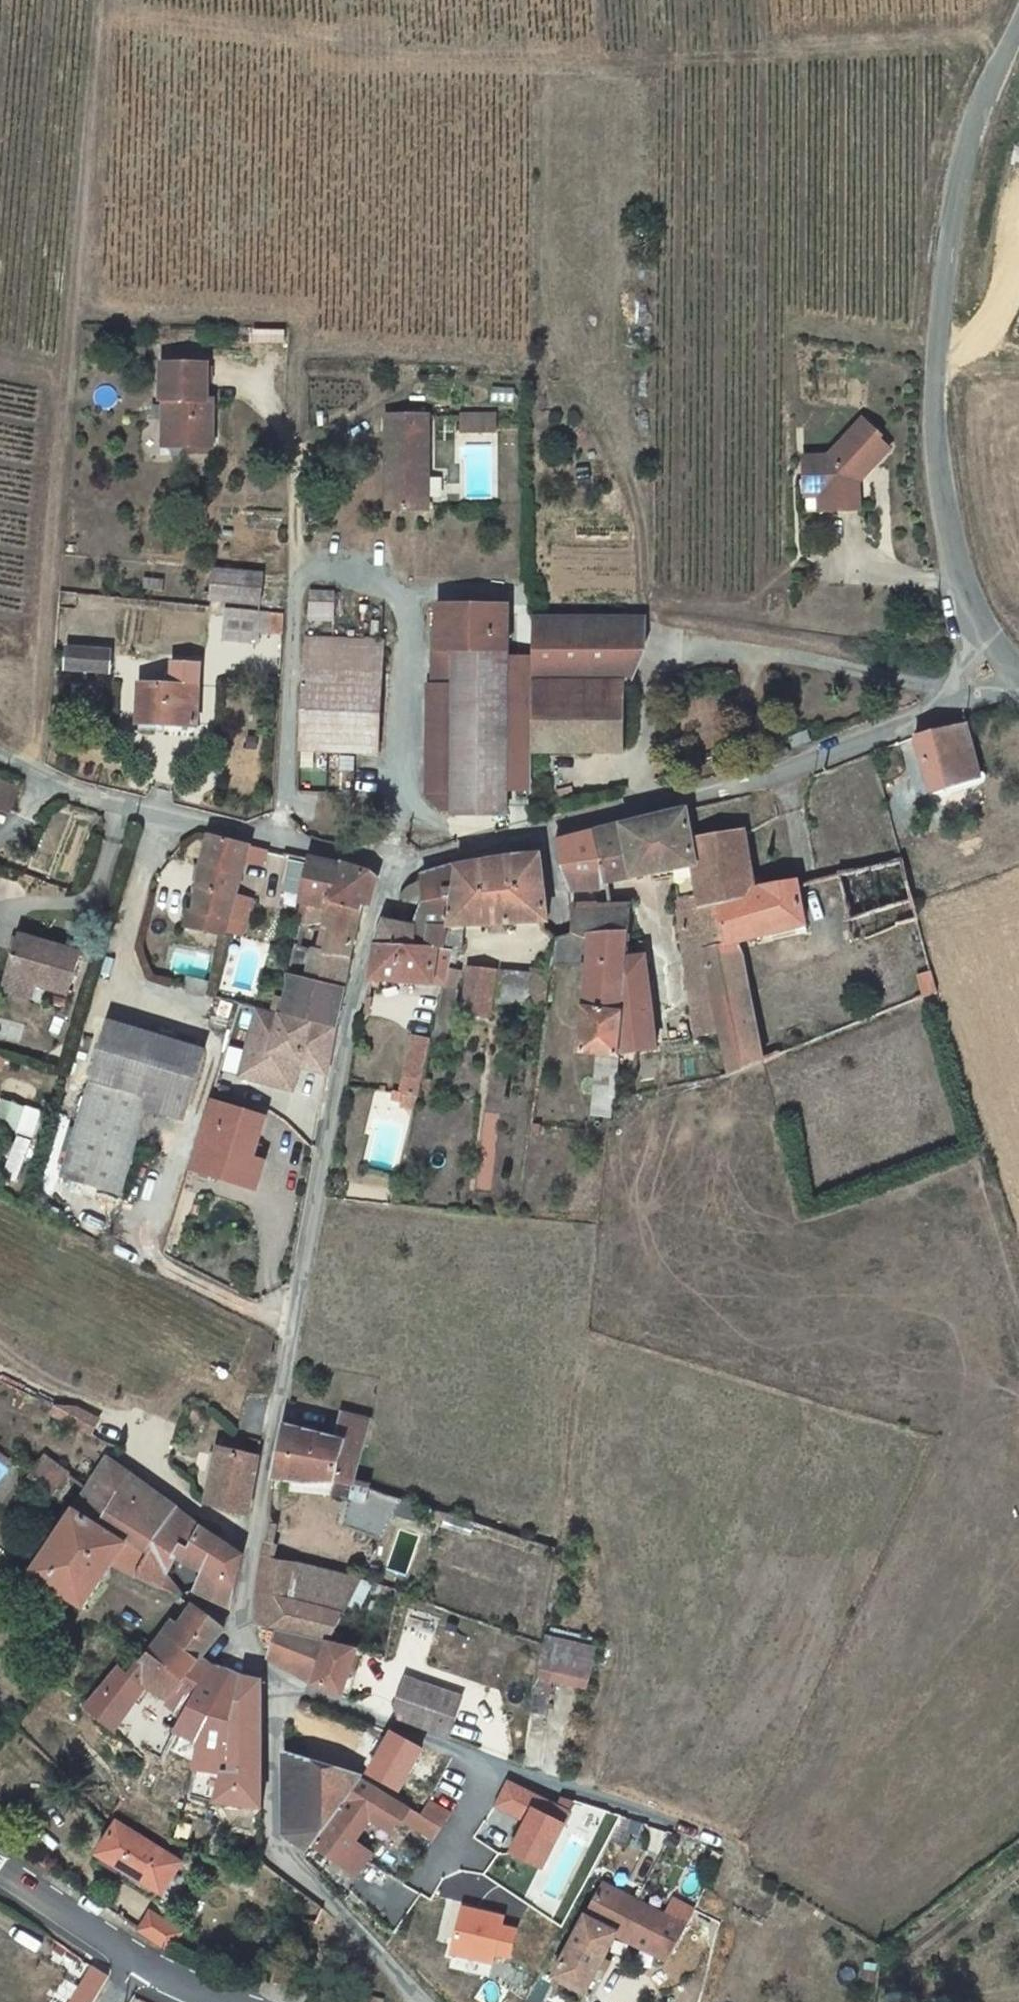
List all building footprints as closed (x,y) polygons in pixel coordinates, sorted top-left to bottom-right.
[(162,400),(164,400),(170,400),(169,436),(189,436),(189,447),(211,447),(212,401),(206,401),(207,365),(162,365),(162,400)] [(170,400),(164,400),(162,447),(189,447),(189,436),(169,436),(170,400)] [(463,416),(463,431),(496,430),(495,415),(463,416)] [(395,463),(395,510),(428,510),(428,416),(388,416),(388,463),(395,463)] [(820,490),(820,505),(859,506),(859,472),(866,473),(892,448),(882,438),(884,435),(868,417),(832,452),(807,451),(807,473),(820,473),(820,490)] [(807,473),(807,490),(820,490),(820,473),(807,473)] [(213,570),(212,601),(262,605),(263,573),(213,570)] [(341,603),(311,603),(311,619),(341,620),(341,603)] [(257,631),(270,632),(270,612),(259,611),(223,609),(222,642),(257,644),(257,631)] [(434,660),(433,803),(444,810),(453,809),(453,813),(507,813),(506,610),(437,610),(437,654),(454,654),(454,660),(434,660)] [(283,612),(270,612),(270,632),(282,633),(283,612)] [(626,682),(640,652),(641,620),(533,620),(532,752),(626,752),(626,682)] [(332,665),(333,639),(308,638),(307,664),(332,665)] [(339,686),(382,688),(383,641),(333,639),(332,665),(307,664),(305,664),(304,694),(339,696),(339,686)] [(67,648),(65,669),(109,673),(111,651),(67,648)] [(139,682),(137,725),(197,727),(200,685),(139,682)] [(339,696),(304,694),(302,749),(380,751),(382,688),(339,686),(339,696)] [(951,723),(967,782),(983,778),(966,716),(951,723)] [(951,723),(918,734),(935,790),(967,782),(951,723)] [(21,788),(0,779),(0,808),(12,813),(21,788)] [(689,1028),(720,1027),(704,901),(696,841),(688,808),(594,829),(605,881),(678,867),(689,1028)] [(720,1027),(727,1072),(733,1071),(761,1059),(735,937),(768,931),(770,940),(808,932),(796,879),(755,889),(744,827),(696,841),(704,901),(720,1027)] [(554,838),(567,884),(605,881),(594,829),(554,838)] [(200,868),(194,914),(229,921),(229,920),(236,894),(245,861),(248,846),(209,835),(200,868)] [(248,846),(245,861),(261,865),(265,850),(248,846)] [(453,996),(456,973),(463,926),(549,915),(537,852),(507,855),(420,868),(421,877),(398,883),(396,896),(420,901),(414,921),(381,919),(380,922),(375,941),(444,949),(439,983),(438,993),(453,996)] [(920,926),(907,871),(902,852),(841,869),(858,935),(869,932),(872,935),(909,919),(912,928),(920,926)] [(310,903),(305,925),(322,923),(328,902),(339,866),(310,860),(301,902),(310,903)] [(339,866),(328,902),(362,910),(369,881),(374,885),(377,879),(369,874),(339,866)] [(236,894),(229,920),(245,923),(252,899),(236,894)] [(552,935),(547,969),(586,976),(574,1046),(589,1048),(584,1090),(609,1092),(628,944),(634,898),(571,903),(567,934),(552,935)] [(295,946),(288,974),(345,988),(362,910),(328,902),(322,923),(322,925),(331,927),(324,953),(295,946)] [(194,914),(192,929),(225,936),(226,931),(229,921),(194,914)] [(368,973),(439,983),(444,949),(375,941),(368,973)] [(21,942),(11,984),(62,996),(74,954),(21,942)] [(628,944),(609,1092),(608,1100),(617,1098),(619,1083),(630,1081),(631,1047),(651,1045),(648,954),(637,954),(637,945),(628,944)] [(938,987),(932,969),(915,975),(920,994),(938,987)] [(528,1009),(542,1010),(547,973),(534,971),(532,973),(505,970),(504,981),(501,995),(530,999),(528,1009)] [(290,985),(281,1014),(336,1028),(345,988),(288,974),(288,977),(290,985)] [(336,1028),(281,1014),(259,1009),(245,1064),(267,1069),(264,1083),(294,1090),(301,1067),(327,1073),(336,1028)] [(27,1027),(0,1020),(0,1037),(23,1043),(27,1027)] [(186,1110),(202,1047),(104,1021),(61,1181),(124,1198),(150,1102),(186,1110)] [(385,1106),(412,1111),(429,1035),(409,1033),(398,1088),(389,1087),(385,1106)] [(267,1069),(245,1064),(242,1077),(264,1083),(267,1069)] [(215,1099),(197,1164),(257,1181),(265,1153),(256,1151),(267,1113),(215,1099)] [(23,1176),(42,1111),(2,1100),(0,1108),(0,1134),(11,1137),(2,1170),(23,1176)] [(351,1424),(352,1416),(342,1415),(339,1421),(351,1424)] [(330,1460),(358,1466),(370,1420),(352,1416),(351,1424),(339,1421),(335,1440),(330,1460)] [(381,1537),(394,1515),(401,1500),(354,1482),(358,1466),(330,1460),(335,1440),(285,1426),(274,1476),(272,1490),(351,1494),(345,1524),(381,1537)] [(222,1510),(243,1516),(255,1447),(246,1445),(244,1455),(234,1452),(236,1442),(216,1439),(204,1504),(222,1510)] [(44,1456),(31,1474),(59,1493),(71,1474),(44,1456)] [(107,1460),(91,1488),(121,1511),(110,1526),(151,1552),(175,1509),(107,1460)] [(121,1511),(91,1488),(36,1574),(87,1613),(117,1571),(140,1580),(155,1554),(151,1552),(110,1526),(121,1511)] [(401,1500),(394,1515),(414,1521),(418,1505),(401,1500)] [(237,1549),(175,1509),(151,1552),(155,1554),(140,1580),(154,1588),(165,1593),(173,1600),(176,1592),(168,1574),(175,1561),(199,1573),(194,1588),(224,1605),(237,1549)] [(257,1625),(277,1630),(328,1642),(328,1641),(346,1605),(359,1581),(360,1579),(270,1558),(274,1543),(267,1542),(263,1556),(256,1598),(257,1625)] [(359,1581),(346,1605),(357,1611),(369,1585),(359,1581)] [(153,1648),(149,1653),(185,1681),(199,1660),(225,1629),(205,1610),(192,1607),(179,1625),(168,1640),(162,1636),(153,1648)] [(168,1640),(179,1625),(173,1621),(162,1636),(168,1640)] [(113,1624),(107,1634),(121,1641),(125,1633),(113,1624)] [(546,1636),(595,1648),(597,1639),(548,1628),(546,1636)] [(269,1658),(314,1685),(328,1642),(277,1630),(269,1658)] [(551,1671),(588,1679),(595,1648),(546,1636),(533,1712),(547,1714),(552,1680),(550,1680),(551,1671)] [(359,1648),(328,1641),(328,1642),(314,1685),(342,1697),(359,1648)] [(149,1653),(129,1675),(146,1686),(149,1680),(156,1685),(176,1698),(169,1704),(185,1716),(206,1683),(212,1670),(199,1660),(185,1681),(149,1653)] [(146,1686),(129,1675),(122,1668),(91,1706),(118,1728),(130,1709),(143,1689),(146,1686)] [(216,1803),(262,1808),(261,1681),(242,1677),(228,1672),(212,1670),(206,1683),(185,1716),(177,1730),(201,1743),(195,1770),(200,1770),(194,1795),(216,1801),(216,1803)] [(149,1680),(146,1686),(152,1691),(156,1685),(149,1680)] [(469,1706),(406,1684),(395,1710),(401,1720),(457,1743),(469,1706)] [(143,1689),(130,1709),(135,1712),(148,1692),(143,1689)] [(352,1759),(369,1769),(390,1737),(391,1733),(367,1725),(352,1759)] [(369,1769),(428,1803),(453,1817),(477,1782),(390,1737),(369,1769)] [(282,1759),(290,1834),(316,1850),(357,1786),(282,1759)] [(571,1814),(569,1813),(575,1801),(564,1797),(559,1807),(507,1782),(495,1805),(528,1821),(512,1852),(544,1868),(571,1814)] [(419,1849),(430,1854),(439,1840),(448,1826),(453,1817),(428,1803),(421,1814),(410,1814),(357,1786),(316,1850),(363,1879),(368,1870),(375,1856),(362,1851),(376,1829),(396,1840),(405,1825),(427,1838),(419,1849)] [(181,1870),(116,1828),(95,1861),(163,1901),(181,1870)] [(616,1934),(669,1961),(687,1926),(666,1915),(603,1884),(554,1978),(586,1993),(616,1934)] [(666,1915),(687,1926),(696,1910),(674,1899),(666,1915)] [(464,1908),(453,1953),(493,1962),(496,1953),(502,1927),(504,1917),(464,1908)] [(150,1917),(140,1933),(158,1946),(177,1956),(188,1939),(150,1917)] [(502,1927),(496,1953),(510,1956),(516,1930),(502,1927)] [(93,1968),(75,2001),(98,2001),(110,1979),(93,1968)]
